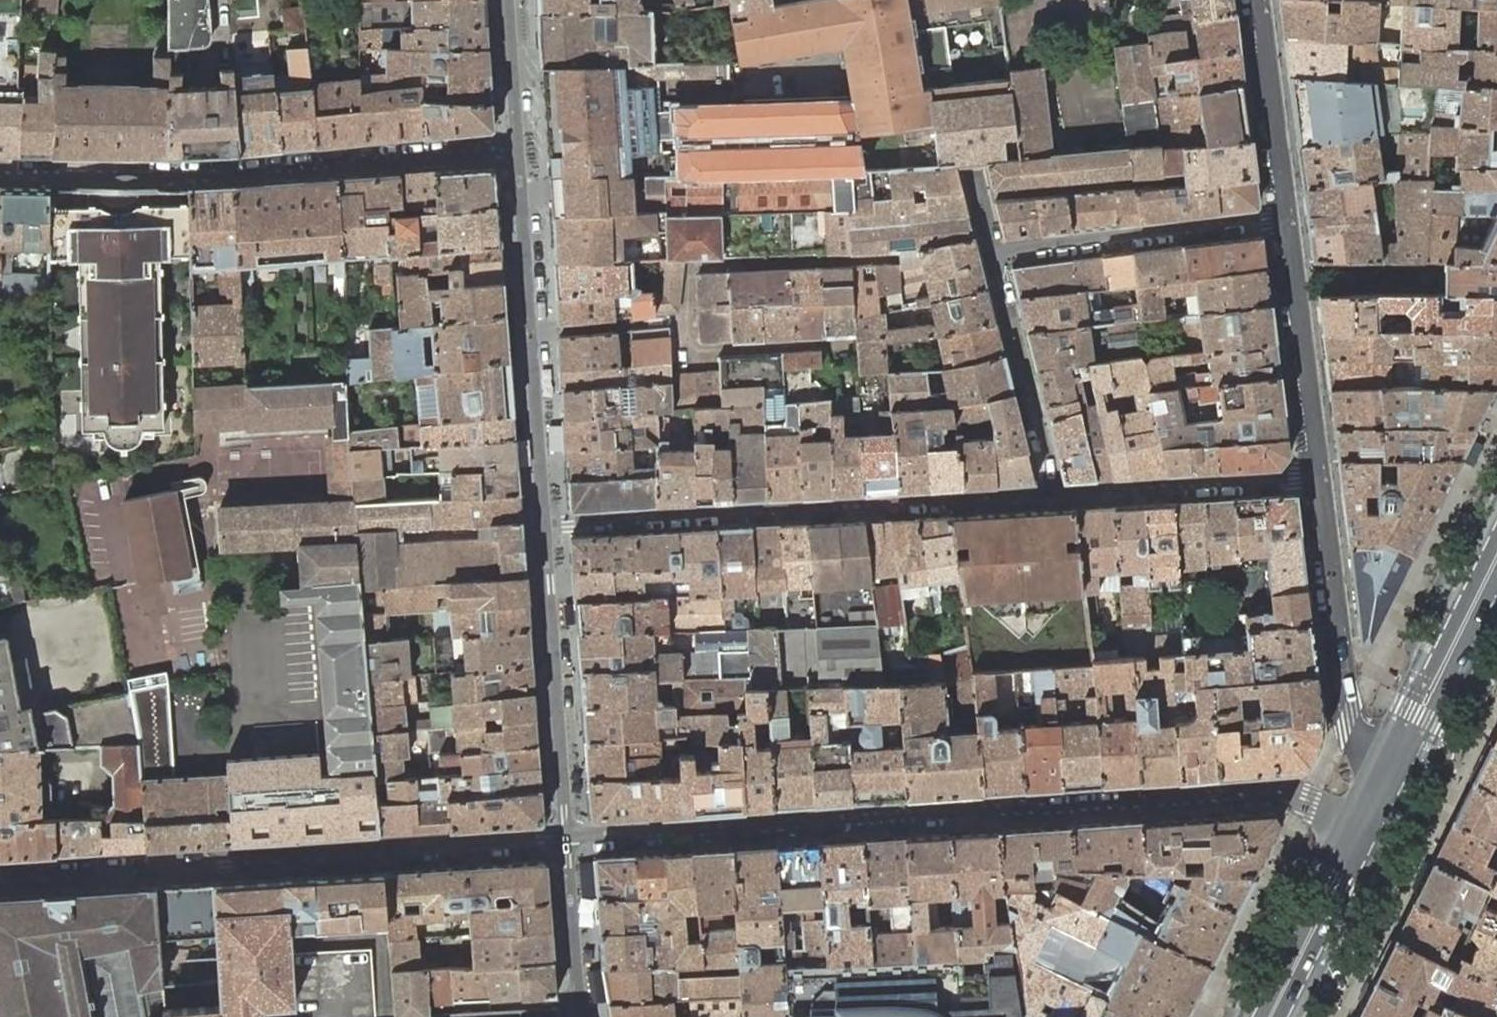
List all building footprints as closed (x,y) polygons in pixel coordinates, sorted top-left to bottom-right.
[(22,156),(24,101),(25,95),(25,86),(18,86),(19,78),(22,9),(22,0),(0,0),(0,156),(22,156)] [(22,9),(57,11),(57,0),(22,0),(22,9)] [(169,72),(181,71),(182,87),(189,87),(187,46),(205,45),(206,45),(207,45),(208,44),(209,43),(210,42),(211,41),(211,40),(211,39),(212,38),(212,37),(209,0),(169,0),(169,42),(169,56),(169,72)] [(485,0),(394,0),(359,2),(359,8),(371,7),(371,22),(359,23),(359,30),(388,28),(402,27),(402,10),(412,10),(412,27),(487,24),(486,6),(485,0)] [(539,13),(595,12),(615,11),(615,0),(539,0),(539,6),(539,13)] [(615,11),(644,10),(640,0),(615,0),(615,11)] [(769,6),(730,13),(729,13),(736,62),(728,61),(728,81),(747,81),(756,76),(749,60),(819,49),(818,44),(842,40),(853,101),(854,113),(857,125),(857,127),(858,134),(860,144),(864,170),(866,170),(889,169),(956,164),(956,165),(986,163),(985,162),(1020,159),(1011,80),(918,89),(908,17),(1003,4),(1002,0),(806,0),(769,6)] [(730,2),(730,13),(769,6),(768,0),(731,0),(730,2)] [(1182,13),(1188,13),(1189,20),(1194,19),(1233,13),(1232,0),(1180,0),(1182,13)] [(1283,39),(1343,41),(1373,42),(1376,42),(1378,1),(1365,0),(1339,0),(1338,10),(1325,10),(1326,0),(1278,0),(1281,25),(1283,39)] [(1399,44),(1401,44),(1456,48),(1458,5),(1405,2),(1402,2),(1401,16),(1400,32),(1399,44)] [(1478,6),(1476,44),(1475,49),(1496,51),(1496,7),(1478,6)] [(305,28),(303,7),(282,8),(284,29),(305,28)] [(371,7),(359,8),(359,23),(371,22),(371,7)] [(541,44),(543,64),(596,64),(617,64),(630,63),(654,63),(653,47),(654,47),(654,31),(653,31),(653,10),(644,10),(615,11),(616,32),(595,32),(595,12),(539,13),(541,44)] [(1186,36),(1189,57),(1199,56),(1238,49),(1233,13),(1194,19),(1196,35),(1186,36)] [(1112,26),(1114,44),(1115,47),(1148,42),(1147,34),(1146,22),(1112,26)] [(488,33),(487,24),(412,27),(402,27),(402,48),(489,48),(488,33)] [(389,31),(388,28),(359,30),(359,48),(382,48),(382,34),(384,34),(389,31)] [(1147,34),(1148,42),(1150,64),(1189,57),(1186,36),(1184,29),(1147,34)] [(1287,66),(1288,75),(1338,77),(1342,77),(1380,79),(1382,80),(1399,80),(1401,44),(1399,44),(1376,42),(1373,42),(1343,41),(1283,39),(1287,66)] [(116,157),(168,157),(169,87),(169,72),(169,56),(169,42),(167,42),(166,42),(165,42),(163,43),(161,43),(160,44),(159,45),(158,46),(157,46),(157,47),(156,49),(156,50),(155,51),(154,52),(155,53),(154,55),(154,56),(154,87),(138,87),(138,84),(81,83),(80,85),(65,85),(66,54),(55,54),(54,76),(54,85),(55,120),(57,119),(54,157),(116,157)] [(1115,47),(1123,103),(1155,98),(1178,94),(1198,91),(1242,84),(1238,49),(1199,56),(1189,57),(1150,64),(1148,42),(1115,47)] [(1435,83),(1452,84),(1462,84),(1466,85),(1473,85),(1496,87),(1496,51),(1475,49),(1469,49),(1465,48),(1456,48),(1401,44),(1399,80),(1435,83)] [(276,91),(282,150),(297,149),(317,146),(311,88),(311,83),(309,70),(307,47),(286,49),(289,74),(291,90),(276,91)] [(489,57),(489,48),(402,48),(382,48),(359,48),(359,71),(360,74),(370,73),(419,69),(490,73),(489,57)] [(43,156),(54,157),(57,119),(55,120),(54,85),(54,76),(55,54),(55,51),(40,50),(39,77),(19,78),(18,86),(25,86),(25,95),(39,94),(40,101),(24,101),(22,156),(43,156)] [(169,87),(168,157),(208,156),(241,154),(234,77),(233,69),(232,52),(231,52),(230,52),(229,52),(228,53),(227,53),(226,54),(225,55),(224,56),(224,57),(223,58),(222,59),(222,61),(222,62),(221,64),(221,65),(221,66),(220,68),(221,69),(222,85),(189,87),(182,87),(181,71),(169,72),(169,87)] [(684,62),(660,63),(661,76),(684,76),(684,86),(687,89),(717,88),(722,84),(722,81),(728,81),(728,61),(717,61),(684,62)] [(596,64),(543,64),(549,164),(549,176),(550,176),(610,175),(610,178),(624,178),(637,177),(648,177),(678,177),(677,151),(677,136),(677,131),(676,111),(662,108),(656,107),(654,63),(630,63),(617,64),(596,64)] [(654,63),(656,107),(662,108),(661,76),(660,63),(654,63)] [(1010,71),(1011,80),(1020,159),(985,162),(986,163),(990,179),(993,188),(1131,176),(1129,148),(1160,145),(1155,98),(1123,103),(1128,133),(1128,142),(1127,142),(1126,142),(1125,143),(1124,144),(1123,144),(1123,145),(1122,146),(1123,146),(1122,146),(1122,147),(1122,149),(1054,155),(1044,67),(1010,71)] [(419,69),(370,73),(372,90),(361,91),(360,78),(317,82),(318,79),(317,70),(309,70),(311,83),(311,88),(317,146),(340,144),(369,142),(399,139),(425,137),(421,101),(419,69)] [(491,83),(490,73),(419,69),(421,101),(492,103),(491,83)] [(234,77),(241,154),(261,152),(282,150),(276,91),(275,91),(273,76),(273,73),(234,77)] [(289,74),(273,76),(275,91),(276,91),(291,90),(289,74)] [(1431,150),(1436,151),(1444,150),(1459,149),(1461,126),(1462,126),(1493,125),(1496,125),(1496,87),(1473,85),(1466,85),(1462,84),(1452,84),(1435,83),(1433,123),(1433,125),(1432,131),(1431,150)] [(1249,140),(1242,84),(1198,91),(1202,120),(1206,145),(1249,140)] [(1178,94),(1155,98),(1160,145),(1160,148),(1163,173),(1183,170),(1184,182),(1185,186),(1215,182),(1254,177),(1252,157),(1249,140),(1206,145),(1202,120),(1198,91),(1178,94)] [(493,118),(492,103),(421,101),(425,137),(460,134),(492,130),(493,128),(493,118)] [(729,104),(718,105),(686,106),(676,105),(677,131),(677,136),(677,151),(678,177),(648,177),(637,177),(639,212),(649,211),(666,210),(666,215),(720,214),(720,213),(824,212),(831,211),(848,211),(849,228),(969,216),(962,190),(956,165),(956,164),(889,169),(866,170),(864,170),(860,144),(858,134),(857,127),(857,125),(854,113),(853,101),(729,104)] [(1444,150),(1444,166),(1458,166),(1463,166),(1496,165),(1496,125),(1493,125),(1462,126),(1461,126),(1459,149),(1444,150)] [(1379,132),(1378,132),(1367,134),(1300,145),(1305,180),(1305,185),(1372,176),(1384,175),(1384,177),(1396,178),(1398,178),(1429,178),(1431,150),(1432,131),(1401,131),(1398,132),(1379,132)] [(1160,148),(1160,145),(1129,148),(1131,176),(1163,173),(1160,148)] [(1433,209),(1461,210),(1496,211),(1496,165),(1463,166),(1458,166),(1444,166),(1444,150),(1436,151),(1431,150),(1429,178),(1435,178),(1434,186),(1433,209)] [(493,167),(435,172),(437,203),(425,204),(426,212),(498,205),(496,184),(495,170),(493,167)] [(414,173),(399,175),(402,205),(405,205),(425,204),(437,203),(435,172),(414,173)] [(366,177),(338,179),(343,255),(377,254),(377,263),(376,263),(378,283),(392,282),(391,274),(390,255),(390,253),(388,231),(388,224),(387,216),(387,207),(402,205),(399,175),(366,177)] [(585,176),(550,176),(550,177),(552,217),(553,217),(617,213),(639,212),(637,177),(624,178),(610,178),(610,175),(585,176)] [(1311,230),(1315,260),(1384,259),(1401,260),(1428,260),(1433,209),(1434,186),(1435,178),(1429,178),(1398,178),(1396,178),(1384,177),(1384,175),(1372,176),(1305,185),(1311,230)] [(1256,188),(1254,177),(1215,182),(1218,212),(1239,210),(1255,208),(1258,205),(1256,188)] [(284,183),(235,187),(239,264),(240,280),(252,279),(252,277),(251,262),(334,256),(335,272),(336,272),(344,272),(343,255),(338,179),(284,183)] [(1185,186),(1184,182),(1135,186),(1140,222),(1174,217),(1218,212),(1215,182),(1185,186)] [(1140,222),(1135,186),(1114,188),(1118,224),(1128,223),(1140,222)] [(19,187),(2,187),(1,247),(1,257),(12,257),(12,247),(49,249),(50,187),(19,187)] [(203,188),(188,189),(189,217),(190,252),(191,266),(217,265),(225,264),(227,293),(232,293),(241,293),(240,280),(239,264),(235,187),(203,188)] [(1118,224),(1114,188),(1066,192),(1071,230),(1101,227),(1118,224)] [(1035,195),(1041,234),(1061,231),(1071,230),(1066,192),(1035,195)] [(1035,195),(995,199),(1005,238),(1022,236),(1041,234),(1035,195)] [(188,204),(50,207),(49,249),(48,255),(76,254),(82,432),(107,431),(107,432),(107,433),(107,434),(108,434),(108,435),(108,437),(109,438),(109,439),(110,439),(110,440),(111,441),(111,442),(112,442),(113,443),(114,444),(115,444),(115,445),(116,445),(117,445),(117,446),(118,447),(118,446),(119,447),(120,447),(121,447),(122,447),(123,447),(124,447),(125,447),(126,447),(127,447),(128,447),(129,446),(130,446),(130,447),(131,446),(131,445),(132,445),(133,445),(134,444),(135,444),(135,443),(136,443),(136,442),(137,442),(137,441),(138,440),(139,439),(139,438),(140,437),(140,436),(140,435),(141,434),(141,433),(141,432),(141,431),(142,430),(141,430),(166,429),(160,252),(190,252),(189,217),(188,204)] [(406,214),(387,216),(388,224),(395,223),(396,230),(388,231),(390,253),(390,255),(399,254),(501,244),(499,224),(498,205),(426,212),(406,214)] [(405,205),(402,205),(387,207),(387,216),(406,214),(405,205)] [(1428,260),(1441,260),(1448,260),(1457,260),(1496,260),(1496,211),(1461,210),(1433,209),(1428,260)] [(555,246),(556,261),(619,260),(631,259),(661,258),(668,258),(668,251),(667,230),(666,215),(666,210),(649,211),(639,212),(617,213),(553,217),(555,246)] [(668,251),(668,258),(684,258),(683,259),(721,258),(828,255),(851,254),(849,228),(848,211),(831,211),(824,212),(720,213),(720,214),(666,215),(667,230),(668,251)] [(969,216),(849,228),(851,254),(883,252),(898,251),(919,250),(974,236),(970,222),(969,216)] [(395,223),(388,224),(388,231),(396,230),(395,223)] [(931,302),(987,289),(982,270),(974,236),(919,250),(898,251),(899,265),(900,265),(901,268),(902,291),(902,308),(905,308),(917,305),(931,302)] [(1183,246),(1187,278),(1195,277),(1265,268),(1264,253),(1262,236),(1183,246)] [(501,244),(399,254),(401,273),(462,267),(461,260),(501,257),(501,250),(501,244)] [(1168,281),(1187,278),(1183,246),(1157,249),(1133,252),(1138,285),(1168,281)] [(1136,285),(1138,285),(1133,252),(1117,254),(1102,256),(1107,288),(1136,285)] [(1107,288),(1102,256),(1088,258),(1072,260),(1077,291),(1090,290),(1107,288)] [(502,269),(501,257),(461,260),(462,267),(463,284),(503,282),(502,269)] [(654,292),(655,314),(678,312),(683,259),(684,258),(668,258),(661,258),(662,292),(654,292)] [(555,261),(557,296),(614,293),(623,293),(632,295),(632,317),(655,314),(654,292),(654,291),(639,292),(638,288),(632,286),(631,259),(619,260),(556,261),(555,261)] [(1077,291),(1072,260),(1012,267),(1016,285),(1019,297),(1077,291)] [(1441,293),(1448,293),(1466,293),(1496,293),(1496,260),(1457,260),(1448,260),(1441,260),(1441,285),(1441,293)] [(220,304),(192,305),(194,363),(244,360),(241,293),(232,293),(227,293),(225,264),(217,265),(220,304)] [(851,266),(853,300),(855,319),(884,312),(888,312),(887,295),(878,296),(876,265),(851,266)] [(899,265),(876,265),(878,296),(887,295),(888,312),(902,308),(902,291),(901,268),(900,265),(899,265)] [(820,268),(822,302),(853,300),(851,266),(820,268)] [(401,273),(396,273),(400,326),(506,314),(504,295),(503,282),(463,284),(462,267),(401,273)] [(792,304),(822,302),(820,268),(790,269),(792,304)] [(1195,277),(1187,278),(1168,281),(1138,285),(1136,285),(1138,305),(1140,319),(1165,316),(1162,294),(1169,293),(1170,296),(1186,294),(1189,314),(1198,313),(1200,313),(1270,304),(1265,268),(1195,277)] [(762,305),(792,304),(790,269),(760,271),(729,272),(730,306),(762,305)] [(702,343),(732,341),(730,306),(729,272),(699,273),(697,276),(699,341),(702,343)] [(0,287),(0,298),(48,299),(48,288),(48,275),(1,274),(0,287)] [(884,336),(884,343),(930,337),(938,335),(995,322),(990,303),(987,289),(931,302),(937,327),(930,325),(888,331),(884,312),(855,319),(856,335),(856,339),(884,336)] [(1090,296),(1090,290),(1077,291),(1019,297),(1024,316),(1028,332),(1088,325),(1135,320),(1140,319),(1138,305),(1087,311),(1086,304),(1091,303),(1090,296)] [(1319,291),(1323,328),(1380,328),(1390,328),(1413,329),(1413,313),(1407,308),(1407,292),(1379,293),(1319,291)] [(1413,329),(1415,328),(1496,328),(1496,293),(1466,293),(1448,293),(1441,293),(1439,292),(1422,292),(1407,292),(1407,308),(1413,313),(1413,329)] [(614,293),(557,296),(559,323),(616,319),(632,317),(632,295),(623,293),(614,293)] [(822,302),(824,337),(856,335),(855,319),(853,300),(822,302)] [(794,338),(824,337),(822,302),(792,304),(794,338)] [(763,340),(794,338),(792,304),(762,305),(763,340)] [(1274,341),(1270,304),(1200,313),(1198,313),(1189,314),(1185,314),(1185,323),(1199,322),(1202,342),(1194,344),(1193,345),(1188,346),(1189,352),(1194,351),(1203,350),(1207,350),(1274,341)] [(732,341),(763,340),(762,305),(730,306),(732,341)] [(888,312),(884,312),(891,317),(906,313),(905,308),(902,308),(888,312)] [(395,327),(395,326),(393,326),(386,326),(386,327),(386,328),(386,329),(387,330),(388,330),(388,331),(389,331),(389,332),(390,332),(390,333),(391,333),(392,333),(392,338),(396,375),(397,375),(398,376),(416,373),(417,373),(425,371),(509,360),(507,333),(506,314),(400,326),(395,327)] [(1088,325),(1028,332),(1032,352),(1037,369),(1088,363),(1092,363),(1107,361),(1140,357),(1135,320),(1088,325)] [(941,347),(945,368),(1003,354),(999,339),(995,322),(938,335),(930,337),(930,349),(941,347)] [(347,379),(347,381),(396,375),(392,338),(392,333),(391,333),(390,333),(390,332),(389,332),(389,331),(388,331),(388,330),(387,330),(386,329),(386,328),(386,327),(386,326),(370,328),(370,356),(346,357),(347,379)] [(632,365),(637,365),(646,364),(671,362),(671,338),(676,337),(676,330),(669,327),(631,330),(632,365)] [(1323,328),(1327,356),(1393,357),(1416,357),(1415,342),(1415,328),(1413,329),(1390,328),(1380,328),(1323,328)] [(1415,328),(1415,342),(1416,357),(1423,357),(1431,357),(1444,357),(1459,357),(1496,358),(1496,328),(1415,328)] [(559,336),(561,371),(619,366),(616,331),(559,336)] [(857,343),(857,346),(884,343),(884,336),(856,339),(857,343)] [(1276,357),(1274,341),(1207,350),(1203,350),(1194,351),(1189,352),(1150,357),(1145,365),(1151,390),(1176,387),(1173,364),(1209,360),(1210,371),(1196,373),(1197,384),(1212,383),(1218,382),(1282,373),(1276,357)] [(857,346),(859,363),(860,373),(888,372),(884,343),(857,346)] [(821,352),(781,353),(783,368),(809,367),(822,366),(821,352)] [(719,357),(719,370),(722,370),(723,406),(730,406),(764,404),(764,420),(765,429),(765,433),(767,499),(802,497),(800,427),(799,402),(785,402),(783,368),(781,353),(719,357)] [(1013,393),(1008,373),(1003,354),(945,368),(944,369),(888,372),(890,395),(891,410),(922,408),(952,405),(987,400),(1013,393)] [(1327,356),(1331,387),(1383,386),(1395,385),(1394,377),(1393,357),(1327,356)] [(1145,365),(1140,357),(1107,361),(1113,389),(1114,395),(1135,391),(1140,411),(1125,414),(1124,409),(1117,411),(1118,416),(1131,477),(1149,476),(1167,475),(1162,447),(1158,431),(1157,426),(1149,390),(1151,390),(1145,365)] [(1395,385),(1409,385),(1431,385),(1496,386),(1496,358),(1459,357),(1444,357),(1431,357),(1423,357),(1422,363),(1422,376),(1394,377),(1395,385)] [(511,384),(509,360),(425,371),(417,373),(418,379),(438,377),(441,410),(420,412),(421,423),(513,414),(511,384)] [(1113,389),(1107,361),(1092,363),(1088,363),(1091,378),(1096,403),(1112,478),(1124,477),(1131,477),(1118,416),(1117,411),(1117,407),(1105,410),(1103,399),(1106,399),(1105,391),(1113,389)] [(646,364),(647,384),(672,382),(671,373),(671,362),(646,364)] [(1088,363),(1037,369),(1042,390),(1046,406),(1077,399),(1073,381),(1082,380),(1091,378),(1088,363)] [(562,391),(563,391),(564,390),(620,386),(626,385),(635,384),(638,384),(637,365),(632,365),(625,366),(619,366),(561,371),(562,391)] [(565,413),(565,418),(622,414),(658,412),(673,411),(673,409),(695,408),(697,408),(711,407),(723,406),(722,370),(719,370),(695,372),(671,373),(672,382),(647,384),(638,384),(635,384),(637,407),(626,408),(626,403),(621,404),(620,386),(564,390),(563,391),(565,413)] [(1286,409),(1282,373),(1218,382),(1212,383),(1197,384),(1176,387),(1151,390),(1149,390),(1157,426),(1170,424),(1183,423),(1178,398),(1198,397),(1198,400),(1216,398),(1219,418),(1222,418),(1286,409)] [(438,377),(418,379),(420,412),(441,410),(438,377)] [(195,386),(196,430),(249,427),(334,422),(334,436),(349,435),(348,430),(347,381),(347,379),(247,384),(246,383),(195,386)] [(1080,411),(1096,479),(1105,478),(1112,478),(1096,403),(1087,405),(1082,380),(1073,381),(1077,399),(1080,411)] [(1383,386),(1386,425),(1478,424),(1496,386),(1431,385),(1409,385),(1395,385),(1383,386)] [(1331,387),(1336,426),(1382,426),(1386,425),(1383,386),(1331,387)] [(1013,393),(987,400),(991,416),(994,425),(994,437),(994,454),(1027,451),(1020,424),(1013,393)] [(831,439),(833,496),(864,494),(861,436),(861,434),(859,420),(859,410),(836,411),(835,398),(830,399),(830,414),(830,426),(831,436),(831,439)] [(824,426),(830,426),(830,414),(830,399),(799,402),(800,427),(811,426),(824,426)] [(1077,399),(1046,406),(1049,419),(1064,481),(1080,480),(1096,479),(1080,411),(1077,399)] [(987,400),(952,405),(954,422),(955,432),(957,443),(959,457),(961,456),(962,488),(976,487),(995,485),(994,454),(994,437),(963,439),(963,431),(962,421),(974,420),(991,416),(987,400)] [(764,404),(730,406),(730,423),(730,428),(730,446),(732,501),(767,499),(765,433),(740,435),(739,422),(764,420),(764,404)] [(952,405),(922,408),(923,418),(925,432),(927,448),(929,489),(962,488),(961,456),(959,457),(957,443),(944,445),(941,430),(942,429),(943,428),(944,428),(944,427),(945,426),(945,425),(945,424),(945,423),(954,422),(952,405)] [(730,406),(723,406),(711,407),(712,427),(730,428),(730,423),(730,406)] [(695,451),(695,503),(714,502),(713,446),(713,441),(712,427),(711,407),(697,408),(695,408),(695,428),(707,428),(707,442),(695,442),(695,451)] [(922,408),(891,410),(893,433),(897,491),(929,489),(927,448),(925,432),(923,418),(922,408)] [(1171,430),(1158,431),(1162,447),(1196,445),(1194,429),(1213,427),(1215,443),(1218,444),(1289,436),(1286,409),(1222,418),(1219,418),(1183,423),(1170,424),(1171,430)] [(861,436),(864,494),(897,491),(893,433),(891,410),(879,411),(881,434),(861,436)] [(658,412),(622,414),(565,418),(563,418),(564,452),(567,452),(567,451),(571,450),(578,450),(633,447),(659,445),(659,442),(659,429),(659,424),(658,412)] [(407,429),(407,445),(423,445),(439,444),(515,440),(514,425),(513,414),(421,423),(422,428),(407,429)] [(1386,425),(1382,426),(1387,459),(1398,459),(1461,457),(1472,437),(1478,424),(1386,425)] [(398,446),(397,425),(348,430),(349,435),(334,436),(328,436),(331,502),(219,507),(222,546),(272,544),(293,543),(299,543),(301,583),(319,581),(334,752),(335,772),(308,773),(308,770),(305,771),(305,769),(300,769),(288,770),(270,770),(270,769),(249,770),(249,772),(228,773),(230,843),(380,833),(377,801),(376,780),(377,780),(375,757),(375,748),(373,732),(371,704),(369,679),(402,676),(410,674),(407,637),(388,638),(385,611),(405,610),(433,608),(437,607),(436,593),(435,581),(502,576),(525,574),(522,544),(521,521),(519,495),(452,498),(439,498),(439,492),(431,492),(431,499),(411,500),(385,501),(383,475),(382,475),(352,476),(350,449),(380,447),(398,446)] [(800,427),(802,497),(833,496),(831,439),(811,440),(811,426),(800,427)] [(1382,426),(1336,426),(1338,443),(1340,459),(1381,459),(1387,459),(1382,426)] [(659,475),(658,505),(695,503),(695,451),(669,452),(669,442),(669,429),(659,429),(659,442),(659,445),(659,467),(659,475)] [(1218,444),(1221,471),(1239,470),(1282,466),(1292,454),(1291,446),(1289,436),(1218,444)] [(1472,437),(1461,457),(1474,463),(1484,443),(1472,437)] [(407,445),(398,446),(380,447),(350,449),(352,476),(382,475),(383,475),(398,474),(398,473),(409,473),(437,472),(441,471),(451,470),(517,467),(516,453),(515,440),(439,444),(423,445),(407,445)] [(1162,447),(1167,475),(1195,473),(1221,471),(1218,444),(1215,443),(1196,445),(1162,447)] [(567,452),(569,480),(580,479),(659,475),(659,467),(659,445),(633,447),(578,450),(571,450),(567,451),(567,452)] [(713,446),(714,502),(732,501),(730,446),(713,446)] [(994,454),(995,485),(1017,484),(1035,483),(1027,451),(994,454)] [(1381,459),(1340,459),(1342,498),(1343,512),(1350,544),(1382,542),(1385,537),(1415,552),(1461,457),(1398,459),(1387,459),(1381,459)] [(441,471),(437,472),(439,492),(439,498),(452,498),(519,495),(518,478),(517,467),(451,470),(441,471)] [(580,479),(569,480),(570,498),(571,508),(573,510),(658,505),(659,475),(580,479)] [(173,490),(125,499),(141,583),(190,573),(173,490)] [(1261,497),(1267,536),(1301,532),(1296,516),(1294,495),(1261,497)] [(1240,575),(1241,591),(1242,611),(1246,612),(1274,610),(1273,592),(1269,554),(1267,536),(1261,497),(1251,498),(1233,499),(1239,556),(1239,560),(1240,575)] [(1239,556),(1233,499),(1204,501),(1205,517),(1203,517),(1208,564),(1208,568),(1208,577),(1240,575),(1239,560),(1239,556)] [(1179,567),(1208,564),(1203,517),(1205,517),(1204,501),(1172,503),(1179,567)] [(1180,574),(1179,567),(1172,503),(1144,505),(1149,569),(1150,576),(1151,587),(1161,587),(1171,586),(1181,585),(1180,574)] [(1153,625),(1151,587),(1150,576),(1149,569),(1144,505),(1114,507),(1121,571),(1136,570),(1136,584),(1122,585),(1125,627),(1153,625)] [(1121,571),(1114,507),(1076,509),(1087,592),(1101,591),(1099,572),(1121,571)] [(1085,602),(1087,592),(1076,509),(1035,511),(1038,550),(1040,568),(1041,578),(1042,598),(1047,645),(1049,667),(1055,666),(1094,663),(1094,659),(1085,602)] [(1038,550),(1035,511),(1014,513),(988,514),(947,516),(950,534),(952,543),(957,578),(967,645),(972,672),(974,672),(991,671),(1009,669),(1016,669),(1030,668),(1049,667),(1047,645),(1042,598),(1041,578),(1040,568),(1038,550)] [(950,534),(947,516),(927,517),(917,518),(921,537),(921,544),(927,581),(929,592),(932,612),(941,611),(940,591),(938,579),(957,578),(952,543),(950,534)] [(921,537),(917,518),(891,519),(895,546),(899,575),(900,584),(901,595),(929,592),(927,581),(921,544),(921,537)] [(905,620),(901,595),(900,584),(899,575),(895,546),(891,519),(864,520),(868,553),(871,579),(871,584),(875,622),(905,620)] [(816,626),(875,622),(871,584),(871,579),(868,553),(864,520),(837,522),(808,523),(813,586),(813,588),(815,615),(816,626)] [(786,602),(788,627),(803,626),(815,626),(816,626),(815,615),(801,615),(799,586),(813,586),(808,523),(780,525),(781,539),(785,587),(786,602)] [(756,588),(757,593),(757,602),(786,602),(785,587),(781,539),(780,525),(752,527),(753,541),(756,588)] [(721,595),(720,594),(722,617),(734,616),(734,595),(757,593),(756,588),(753,541),(752,527),(716,529),(721,595)] [(716,529),(677,531),(678,549),(680,549),(682,565),(671,566),(672,578),(673,597),(690,596),(720,594),(721,595),(716,529)] [(636,534),(638,567),(671,566),(682,565),(680,549),(678,549),(677,531),(636,534)] [(1273,592),(1307,587),(1301,532),(1267,536),(1269,554),(1273,592)] [(572,556),(573,570),(638,567),(636,534),(597,536),(571,538),(572,556)] [(1382,542),(1350,544),(1354,578),(1362,639),(1371,641),(1377,629),(1415,552),(1385,537),(1382,542)] [(638,567),(573,570),(576,601),(642,598),(641,579),(672,578),(671,566),(638,567)] [(525,585),(525,574),(502,576),(435,581),(436,593),(449,592),(450,606),(451,606),(526,601),(525,585)] [(1247,621),(1248,627),(1312,622),(1307,587),(1273,592),(1274,610),(1246,612),(1242,611),(1240,611),(1240,616),(1242,616),(1242,617),(1242,618),(1243,618),(1243,619),(1244,620),(1245,620),(1246,621),(1247,621)] [(1237,628),(1248,627),(1247,621),(1246,621),(1245,620),(1244,620),(1243,619),(1243,618),(1242,618),(1242,617),(1242,616),(1240,616),(1240,611),(1242,611),(1241,591),(1234,591),(1237,628)] [(71,602),(69,592),(39,597),(41,608),(71,602)] [(449,592),(436,593),(437,607),(450,606),(449,592)] [(690,596),(673,597),(667,597),(669,630),(697,629),(724,629),(722,617),(720,594),(690,596)] [(642,598),(576,601),(576,608),(578,632),(651,630),(669,630),(667,597),(642,598)] [(527,612),(526,601),(451,606),(450,606),(437,607),(433,608),(433,616),(451,615),(453,633),(464,633),(528,627),(527,612)] [(189,610),(170,613),(179,663),(198,659),(189,610)] [(882,684),(875,622),(816,626),(815,626),(816,637),(818,676),(843,675),(844,685),(882,684)] [(1175,668),(1175,685),(1195,683),(1214,682),(1318,673),(1312,622),(1248,627),(1248,629),(1184,634),(1185,651),(1185,652),(1174,653),(1174,660),(1175,668)] [(1154,654),(1153,635),(1153,625),(1125,627),(1127,656),(1133,656),(1145,655),(1154,654)] [(803,626),(806,676),(818,676),(816,637),(815,626),(803,626)] [(464,633),(453,633),(433,635),(436,672),(451,671),(456,670),(467,669),(531,663),(529,640),(528,627),(464,633)] [(669,630),(651,630),(652,652),(681,651),(697,651),(697,629),(669,630)] [(651,630),(578,632),(581,670),(653,666),(654,679),(681,678),(744,676),(744,687),(767,687),(779,687),(777,651),(750,651),(749,650),(697,651),(681,651),(652,652),(651,630)] [(1159,654),(1174,653),(1185,652),(1185,651),(1184,634),(1184,633),(1153,635),(1154,654),(1159,654)] [(138,744),(137,733),(129,692),(65,705),(56,707),(33,711),(31,705),(21,706),(13,663),(9,637),(8,637),(8,636),(7,635),(6,635),(6,634),(0,635),(0,748),(39,747),(73,746),(100,745),(138,744)] [(972,672),(967,645),(939,653),(939,654),(943,681),(945,680),(958,680),(975,678),(974,672),(972,672)] [(1177,720),(1177,719),(1177,714),(1176,697),(1176,696),(1175,685),(1175,668),(1174,660),(1174,653),(1159,654),(1161,665),(1146,666),(1145,655),(1133,656),(1135,687),(1135,694),(1137,715),(1138,724),(1142,781),(1161,780),(1180,778),(1177,720)] [(976,710),(975,678),(958,680),(959,706),(966,706),(968,729),(948,730),(945,680),(943,681),(939,654),(930,655),(930,662),(927,665),(928,672),(931,674),(931,681),(899,684),(901,712),(903,733),(903,738),(907,797),(981,792),(978,728),(976,710)] [(1138,724),(1137,715),(1135,694),(1135,687),(1133,656),(1127,656),(1094,659),(1094,663),(1096,693),(1098,718),(1103,784),(1124,782),(1142,781),(1138,724)] [(21,706),(31,705),(31,703),(36,702),(38,700),(36,692),(34,691),(30,692),(24,661),(13,663),(21,706)] [(456,670),(451,671),(453,697),(533,691),(532,677),(531,663),(467,669),(456,670)] [(1063,786),(1088,785),(1103,784),(1098,718),(1096,693),(1094,663),(1055,666),(1057,697),(1059,720),(1059,722),(1063,786)] [(653,666),(581,670),(584,706),(656,703),(661,704),(661,703),(661,702),(660,701),(660,700),(659,700),(659,698),(658,698),(657,697),(656,697),(655,697),(655,694),(673,693),(673,704),(674,714),(713,711),(727,711),(737,710),(745,710),(744,687),(744,676),(681,678),(654,679),(653,666)] [(1055,666),(1049,667),(1030,668),(1016,669),(1018,725),(1023,789),(1041,788),(1063,786),(1059,722),(1059,720),(1057,697),(1055,666)] [(991,671),(974,672),(975,678),(976,710),(978,728),(981,792),(1023,789),(1018,725),(995,726),(994,715),(991,671)] [(1318,673),(1214,682),(1217,726),(1239,724),(1252,723),(1323,717),(1318,673)] [(414,674),(410,674),(402,676),(369,679),(371,704),(404,702),(417,701),(414,674)] [(806,676),(807,686),(844,685),(843,675),(818,676),(806,676)] [(141,778),(172,776),(171,767),(161,768),(159,732),(171,732),(169,681),(129,688),(129,692),(137,733),(138,744),(140,769),(141,778)] [(1195,683),(1175,685),(1176,696),(1176,697),(1177,714),(1177,719),(1177,720),(1180,778),(1196,777),(1219,776),(1216,726),(1217,726),(1214,682),(1195,683)] [(901,712),(899,684),(882,684),(844,685),(846,709),(846,716),(861,715),(861,721),(860,721),(859,722),(858,723),(858,724),(857,725),(856,726),(856,727),(856,729),(856,730),(856,731),(857,732),(858,732),(858,733),(859,734),(860,734),(861,735),(862,735),(862,740),(848,741),(850,769),(851,801),(897,798),(907,797),(903,738),(903,733),(901,712)] [(807,686),(810,730),(810,735),(813,777),(814,804),(835,803),(839,802),(838,769),(850,769),(848,741),(847,738),(846,718),(846,716),(846,709),(844,685),(807,686)] [(767,687),(744,687),(745,710),(737,710),(738,723),(739,739),(743,809),(765,807),(773,806),(770,745),(769,738),(769,731),(762,731),(762,745),(753,746),(751,718),(768,717),(767,687)] [(779,687),(767,687),(768,717),(769,731),(769,738),(770,745),(773,806),(795,805),(814,804),(813,777),(810,735),(810,730),(804,731),(804,736),(787,738),(786,722),(788,722),(787,715),(788,715),(788,713),(787,714),(786,687),(779,687)] [(406,722),(406,729),(427,727),(455,724),(535,717),(534,704),(533,691),(453,697),(454,704),(432,706),(433,719),(406,722)] [(404,702),(371,704),(373,732),(406,729),(406,722),(404,702)] [(656,703),(584,706),(587,741),(638,738),(658,737),(674,736),(692,734),(692,741),(714,740),(718,739),(739,739),(738,723),(737,710),(727,711),(713,711),(674,714),(673,704),(661,704),(656,703)] [(536,728),(535,717),(455,724),(427,727),(429,753),(439,752),(457,750),(460,750),(537,743),(536,728)] [(1324,723),(1323,717),(1252,723),(1239,724),(1217,726),(1216,726),(1219,776),(1264,772),(1300,770),(1311,763),(1316,752),(1321,742),(1324,723)] [(406,729),(373,732),(375,748),(375,757),(402,755),(408,754),(406,729)] [(161,768),(171,767),(173,767),(171,732),(159,732),(161,768)] [(327,763),(325,736),(302,738),(304,765),(327,763)] [(638,738),(587,741),(589,778),(660,776),(659,755),(658,747),(675,746),(674,736),(658,737),(638,738)] [(302,738),(286,739),(226,742),(228,773),(249,772),(249,770),(270,769),(270,770),(288,770),(300,769),(305,769),(304,765),(302,738)] [(743,809),(739,739),(718,739),(714,740),(692,741),(693,753),(694,767),(694,776),(691,775),(693,812),(724,810),(743,809)] [(1494,742),(1475,781),(1496,792),(1496,743),(1494,742)] [(538,755),(537,743),(460,750),(457,750),(439,752),(440,759),(441,775),(462,773),(538,766),(538,755)] [(144,817),(141,778),(140,769),(138,744),(100,745),(101,763),(111,773),(112,772),(113,804),(112,804),(103,814),(103,818),(144,817)] [(41,819),(39,763),(39,747),(0,748),(0,820),(41,819)] [(694,767),(693,753),(679,753),(681,776),(660,776),(662,815),(682,813),(693,812),(691,775),(694,776),(694,767)] [(402,755),(375,757),(377,780),(387,779),(403,777),(403,761),(408,760),(408,754),(402,755)] [(403,777),(387,779),(389,800),(448,796),(540,788),(539,777),(538,766),(462,773),(441,775),(431,775),(403,777)] [(838,769),(839,802),(851,801),(850,769),(838,769)] [(147,849),(230,843),(228,773),(172,776),(141,778),(144,817),(147,849)] [(660,776),(589,778),(593,819),(642,816),(662,815),(660,776)] [(1475,781),(1455,821),(1492,838),(1496,828),(1496,792),(1475,781)] [(540,788),(448,796),(451,829),(541,823),(543,820),(541,801),(540,788)] [(389,800),(377,801),(380,833),(451,829),(448,796),(389,800)] [(1145,848),(1270,846),(1282,820),(1277,810),(1238,813),(1209,815),(1143,819),(1145,848)] [(103,851),(147,849),(144,817),(103,818),(100,818),(103,851)] [(56,854),(103,851),(100,818),(55,819),(56,854)] [(56,854),(55,819),(41,819),(0,820),(0,858),(56,854)] [(1146,869),(1145,848),(1143,819),(1107,822),(1072,824),(1075,866),(1091,867),(1105,867),(1104,856),(1123,855),(1124,868),(1135,868),(1146,869)] [(1496,874),(1496,871),(1496,841),(1492,838),(1455,821),(1435,861),(1490,887),(1496,874)] [(1033,886),(1055,887),(1054,874),(1055,866),(1075,866),(1072,824),(1033,828),(998,830),(1002,880),(1003,885),(1033,886)] [(1004,890),(1003,885),(1002,880),(998,830),(983,831),(965,832),(954,833),(949,833),(953,894),(955,924),(957,954),(973,953),(981,953),(1015,951),(1010,921),(1005,897),(1004,890)] [(927,835),(906,836),(914,956),(946,954),(957,954),(955,924),(935,925),(933,895),(953,894),(949,833),(927,835)] [(882,838),(862,839),(866,895),(866,901),(866,903),(889,902),(890,926),(868,928),(871,958),(892,958),(914,956),(906,836),(882,838)] [(838,841),(818,842),(823,902),(823,916),(826,961),(871,958),(868,928),(868,926),(866,903),(866,901),(866,895),(862,839),(838,841)] [(783,958),(783,963),(826,961),(823,916),(823,902),(818,842),(795,844),(775,845),(779,905),(780,919),(781,938),(783,958)] [(742,1016),(787,1016),(783,963),(783,958),(781,938),(780,919),(779,905),(775,845),(752,847),(732,848),(737,928),(739,960),(739,970),(741,993),(742,1014),(742,1016)] [(1269,846),(1270,846),(1145,848),(1146,869),(1175,870),(1192,870),(1257,872),(1269,846)] [(702,963),(739,960),(737,928),(732,848),(712,850),(692,851),(698,908),(700,931),(700,938),(702,963)] [(671,928),(675,964),(702,963),(700,938),(700,931),(698,908),(692,851),(677,852),(665,853),(668,895),(671,928)] [(639,895),(668,895),(665,853),(646,854),(635,855),(639,895)] [(595,859),(598,896),(639,895),(635,855),(608,857),(596,858),(595,859)] [(544,861),(464,867),(466,905),(469,904),(549,898),(547,877),(546,863),(544,861)] [(1488,892),(1490,887),(1435,861),(1416,900),(1457,920),(1463,923),(1473,928),(1476,921),(1480,911),(1483,903),(1488,892)] [(1175,870),(1146,869),(1135,868),(1124,868),(1105,867),(1091,867),(1075,866),(1055,866),(1054,874),(1055,887),(1057,888),(1086,902),(1112,915),(1112,916),(1155,937),(1210,963),(1239,908),(1186,882),(1185,882),(1174,877),(1175,870)] [(464,867),(384,872),(386,911),(466,905),(464,867)] [(1186,882),(1239,908),(1257,872),(1192,870),(1175,870),(1174,877),(1185,882),(1186,882)] [(156,886),(160,938),(220,934),(226,1007),(165,1011),(165,1016),(264,1016),(263,1005),(296,1003),(296,999),(291,927),(373,922),(377,922),(377,923),(379,923),(379,921),(384,922),(384,923),(386,922),(386,921),(387,921),(386,911),(384,872),(156,886)] [(1496,874),(1490,887),(1488,892),(1483,903),(1480,911),(1476,921),(1496,931),(1496,875),(1496,874)] [(1027,1011),(1047,1012),(1080,1013),(1098,1013),(1103,1014),(1184,1016),(1210,963),(1155,937),(1112,916),(1112,915),(1086,902),(1057,888),(1055,887),(1033,886),(1003,885),(1004,890),(1005,897),(1010,921),(1015,951),(1027,1011)] [(156,886),(154,886),(154,887),(147,888),(147,887),(141,887),(140,888),(75,893),(75,892),(69,892),(69,893),(49,894),(49,893),(43,893),(42,895),(0,898),(0,1016),(165,1016),(165,1011),(156,886)] [(598,896),(600,931),(643,929),(645,929),(654,929),(656,929),(671,928),(668,895),(639,895),(598,896)] [(466,905),(386,911),(387,921),(389,940),(414,937),(413,922),(433,921),(434,924),(439,924),(439,919),(470,917),(471,935),(514,933),(552,929),(550,908),(549,898),(469,904),(466,905)] [(1468,935),(1473,928),(1463,923),(1457,920),(1416,900),(1395,939),(1442,962),(1455,967),(1455,966),(1461,953),(1468,935)] [(1496,984),(1496,931),(1476,921),(1473,928),(1468,935),(1461,953),(1455,966),(1496,984)] [(600,931),(602,967),(645,965),(675,964),(671,928),(656,929),(654,929),(645,929),(643,929),(600,931)] [(553,944),(552,929),(514,933),(471,935),(474,957),(451,958),(452,968),(486,966),(488,999),(522,996),(519,963),(554,961),(553,944)] [(414,937),(389,940),(391,970),(419,969),(419,964),(416,938),(414,937)] [(1438,1009),(1441,1001),(1477,1016),(1491,1016),(1496,1004),(1496,984),(1455,966),(1455,967),(1442,962),(1395,939),(1375,979),(1438,1009)] [(1047,1012),(1027,1011),(1015,951),(981,953),(973,953),(957,954),(946,954),(914,956),(892,958),(871,958),(826,961),(783,963),(787,1016),(1048,1016),(1047,1012)] [(602,967),(608,1001),(673,998),(673,996),(690,996),(735,993),(741,993),(739,970),(739,960),(702,963),(675,964),(645,965),(602,967)] [(555,975),(554,961),(519,963),(522,996),(557,995),(555,975)] [(486,966),(452,968),(453,1001),(488,999),(486,966)] [(427,969),(429,1003),(453,1001),(452,968),(438,969),(427,969)] [(419,969),(391,970),(394,995),(396,1016),(430,1015),(429,1003),(427,969),(419,969)] [(1357,1016),(1406,1016),(1412,1005),(1424,1011),(1422,1016),(1434,1016),(1438,1009),(1375,979),(1357,1016)] [(611,1016),(742,1016),(742,1014),(741,993),(735,993),(690,996),(673,996),(673,998),(608,1001),(611,1016)] [(1441,1001),(1438,1009),(1434,1016),(1477,1016),(1441,1001)]
